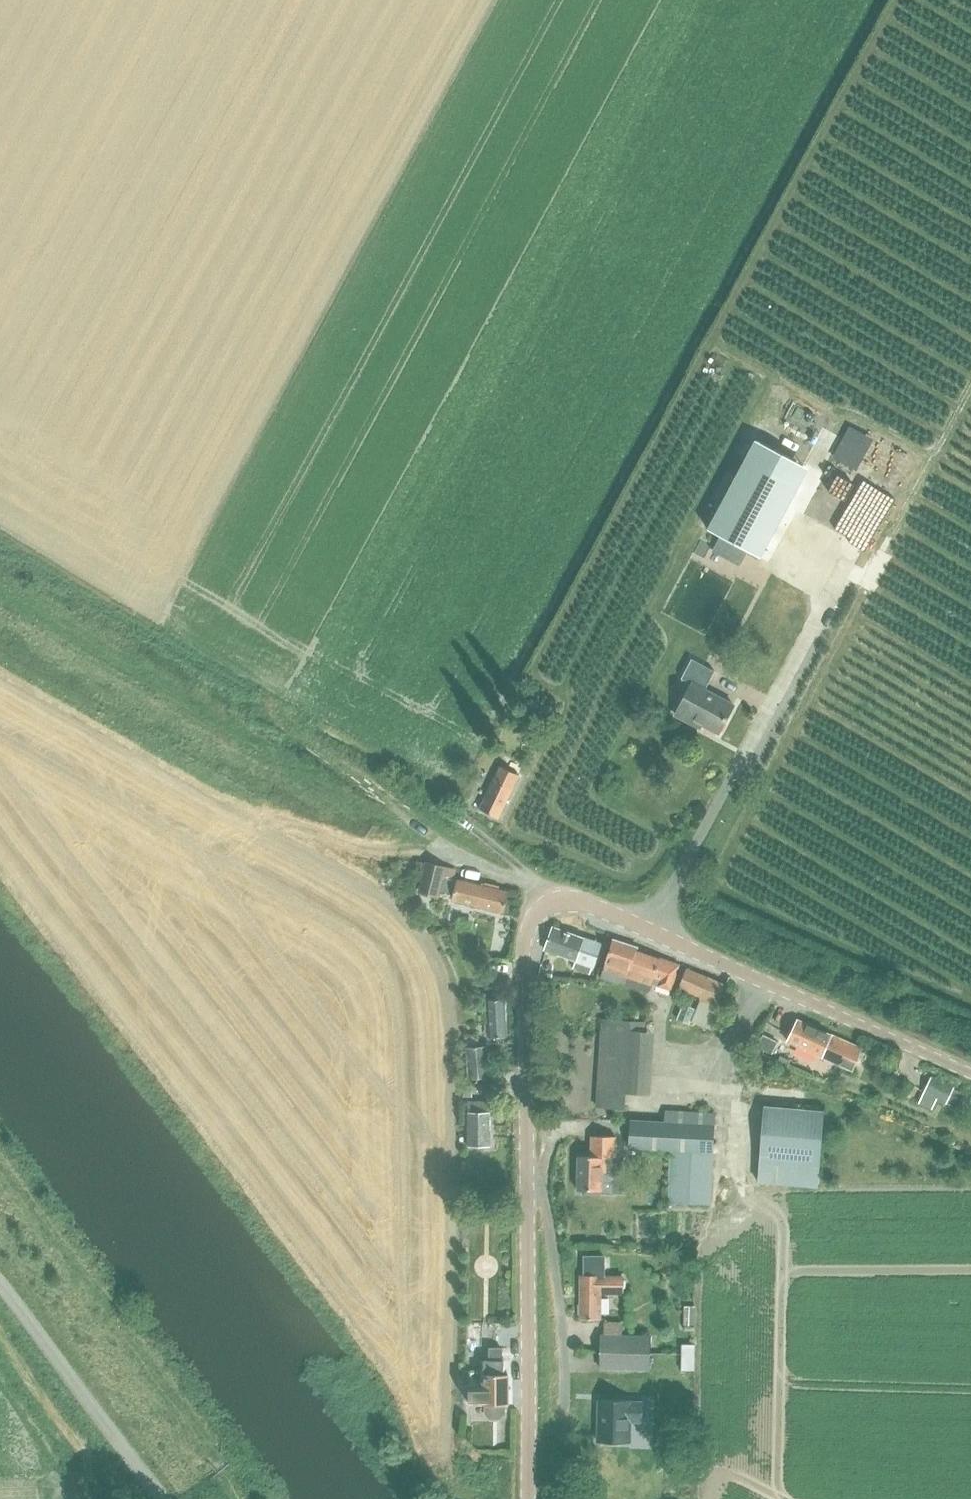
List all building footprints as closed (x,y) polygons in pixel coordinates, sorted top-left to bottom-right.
[(875,548),(921,452),(849,417),(803,513),(875,548)] [(789,441),(799,446),(807,428),(797,423),(789,441)] [(786,512),(800,485),(799,485),(779,474),(747,457),(719,508),(708,529),(715,533),(721,537),(714,551),(719,554),(723,555),(730,541),(748,551),(761,558),(786,512)] [(719,733),(735,705),(706,690),(715,671),(692,659),(682,678),(692,684),(676,715),(694,724),(696,721),(719,733)] [(526,697),(523,702),(525,707),(530,710),(535,708),(538,703),(536,698),(531,695),(526,697)] [(545,696),(540,705),(553,711),(557,703),(545,696)] [(521,776),(503,767),(481,809),(499,818),(521,776)] [(428,863),(421,891),(439,895),(440,889),(455,893),(453,899),(481,905),(481,906),(504,911),(509,892),(453,879),(455,870),(428,863)] [(554,927),(546,950),(547,950),(593,966),(599,949),(595,948),(597,943),(554,927)] [(614,939),(601,978),(618,983),(619,982),(627,985),(650,993),(653,985),(655,979),(660,981),(658,986),(671,991),(680,964),(638,950),(639,947),(614,939)] [(541,965),(540,975),(550,976),(552,976),(553,966),(541,965)] [(682,986),(723,1003),(731,984),(690,967),(682,986)] [(492,1035),(509,1035),(508,997),(492,998),(492,1035)] [(800,1019),(791,1041),(856,1071),(864,1049),(843,1039),(800,1019)] [(605,1020),(600,1092),(629,1095),(634,1032),(644,1033),(644,1024),(635,1023),(620,1022),(605,1020)] [(479,1034),(466,1034),(467,1045),(480,1044),(479,1034)] [(764,1035),(759,1046),(769,1051),(774,1040),(764,1035)] [(472,1077),(491,1076),(490,1045),(470,1046),(472,1077)] [(781,1055),(778,1060),(788,1064),(791,1059),(781,1055)] [(931,1078),(924,1093),(947,1104),(954,1088),(931,1078)] [(473,1085),(464,1085),(464,1098),(473,1098),(473,1085)] [(471,1145),(491,1145),(492,1101),(472,1100),(471,1145)] [(762,1184),(823,1188),(828,1112),(767,1108),(762,1184)] [(670,1203),(714,1205),(718,1114),(676,1112),(676,1122),(634,1120),(633,1147),(673,1149),(670,1203)] [(611,1170),(612,1138),(593,1137),(593,1157),(579,1156),(578,1188),(604,1189),(605,1170),(611,1170)] [(583,1277),(582,1319),(601,1319),(602,1293),(624,1293),(624,1278),(607,1277),(607,1260),(583,1260),(583,1277)] [(695,1306),(684,1306),(684,1326),(695,1326),(695,1306)] [(611,1318),(611,1330),(650,1330),(650,1318),(611,1318)] [(604,1335),(604,1351),(651,1352),(652,1335),(604,1335)] [(682,1345),(681,1370),(695,1370),(695,1345),(682,1345)] [(489,1361),(502,1361),(502,1348),(489,1348),(489,1361)] [(651,1352),(604,1351),(604,1368),(651,1368),(651,1352)] [(483,1389),(469,1389),(469,1404),(485,1404),(485,1413),(490,1419),(500,1419),(505,1413),(505,1405),(508,1405),(508,1375),(504,1375),(504,1361),(484,1361),(483,1389)] [(644,1408),(644,1402),(631,1402),(631,1400),(616,1400),(600,1399),(600,1412),(599,1442),(617,1442),(630,1442),(631,1428),(631,1421),(640,1421),(644,1421),(644,1408)]
